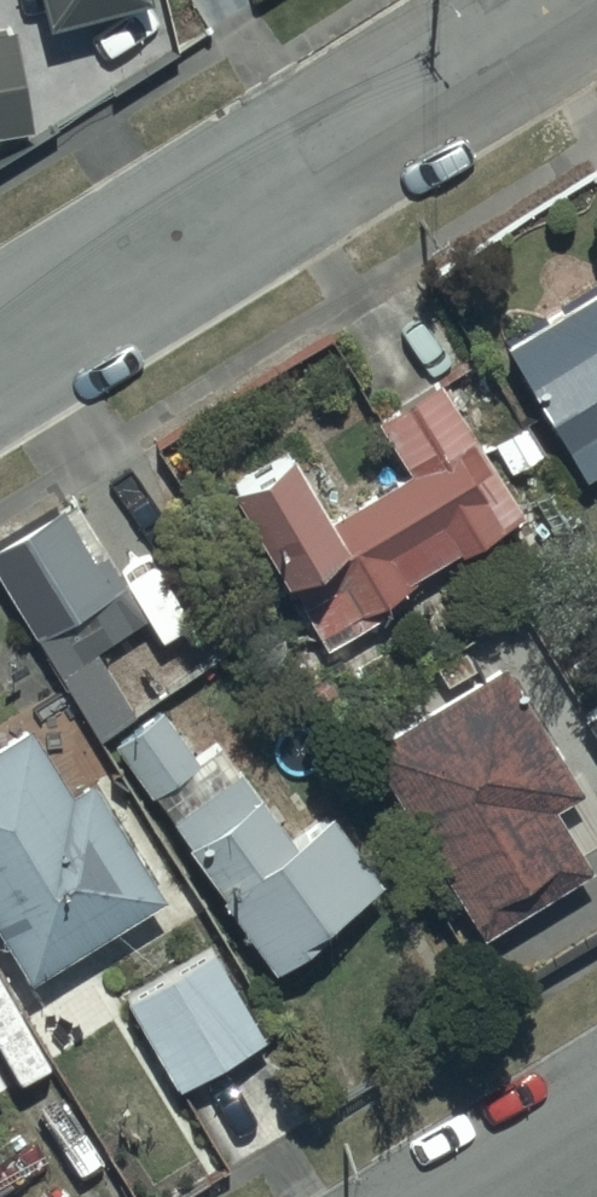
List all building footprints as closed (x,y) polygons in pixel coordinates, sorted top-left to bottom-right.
[(28,22),(137,0),(24,0),(28,22)] [(0,26),(0,129),(23,124),(5,25),(0,26)] [(514,326),(589,458),(596,454),(596,274),(514,326)] [(299,411),(235,448),(313,586),(332,575),(352,609),(533,506),(453,365),(388,402),(416,451),(345,492),(299,411)] [(101,729),(137,708),(97,640),(152,607),(112,540),(100,548),(64,488),(0,527),(0,559),(101,729)] [(380,727),(488,920),(596,859),(596,848),(562,785),(587,771),(519,649),(380,727)] [(586,702),(596,718),(596,695),(586,702)] [(160,699),(116,733),(154,782),(198,748),(160,699)] [(0,724),(0,902),(31,958),(170,881),(100,755),(69,772),(32,706),(0,724)] [(286,817),(244,756),(174,805),(276,949),(391,868),(332,785),(286,817)] [(213,934),(136,985),(187,1064),(265,1014),(213,934)] [(11,1057),(0,1039),(0,1064),(11,1057)]
